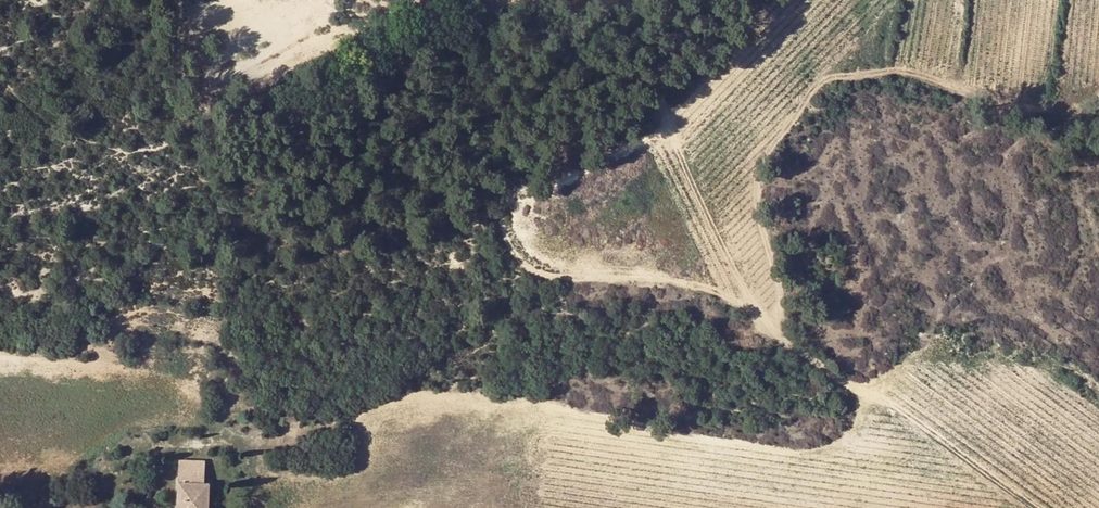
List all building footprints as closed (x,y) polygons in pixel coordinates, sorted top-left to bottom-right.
[(178,461),(176,507),(206,507),(208,483),(202,482),(203,462),(178,461)]
